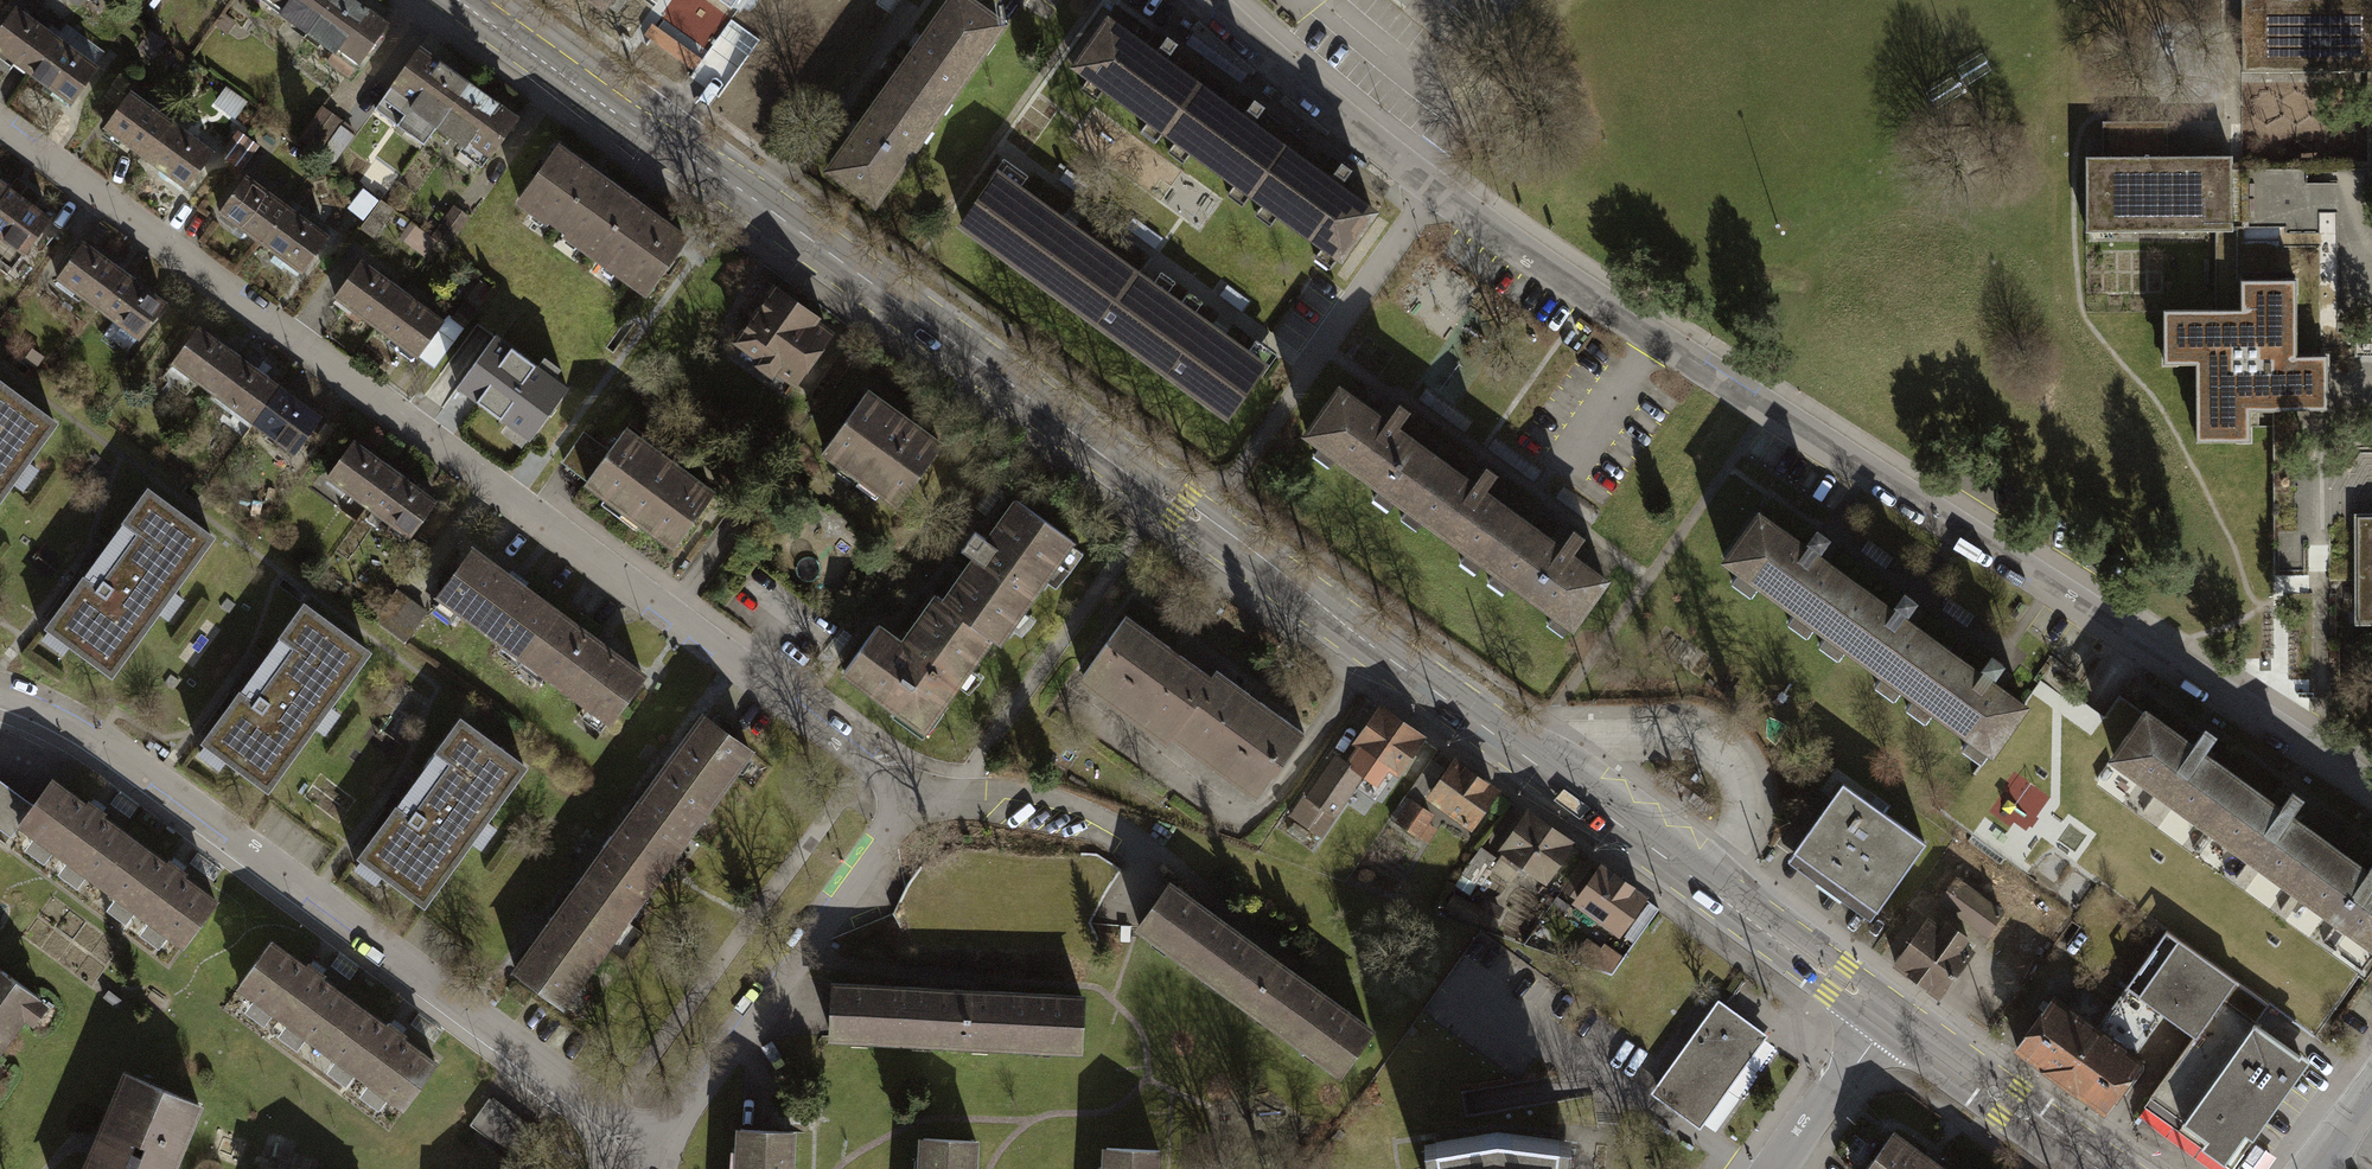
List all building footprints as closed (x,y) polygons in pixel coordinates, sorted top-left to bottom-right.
[(70,1),(83,9),(89,0),(71,0),(70,1)] [(316,37),(342,0),(264,0),(316,37)] [(316,37),(341,55),(332,66),(355,82),(363,71),(366,73),(377,57),(383,56),(395,40),(394,35),(397,29),(356,0),(342,0),(316,37)] [(602,8),(608,0),(590,0),(602,8)] [(939,114),(1003,26),(967,0),(953,0),(894,82),(939,114)] [(2247,3),(2247,79),(2371,78),(2371,0),(2313,0),(2313,2),(2247,3)] [(0,36),(0,49),(19,62),(15,67),(28,77),(32,72),(36,75),(56,47),(63,38),(21,7),(0,36)] [(229,16),(219,29),(231,38),(240,25),(229,16)] [(1076,69),(1166,133),(1199,86),(1110,22),(1076,69)] [(56,47),(36,75),(59,91),(55,97),(73,110),(105,68),(63,38),(56,47)] [(428,50),(394,96),(392,105),(403,113),(413,110),(444,133),(478,87),(428,50)] [(831,172),(875,203),(939,114),(894,82),(831,172)] [(1166,133),(1253,196),(1287,149),(1199,86),(1166,133)] [(478,87),(444,133),(469,151),(466,155),(467,165),(480,174),(490,172),(526,122),(478,87)] [(252,106),(231,91),(221,106),(241,121),(252,106)] [(138,95),(108,135),(126,149),(129,145),(150,160),(177,123),(138,95)] [(359,139),(324,113),(303,142),(338,167),(359,139)] [(177,123),(150,160),(173,177),(170,181),(189,194),(219,154),(177,123)] [(2110,161),(2092,161),(2093,236),(2217,235),(2230,235),(2238,234),(2237,175),(2237,160),(2173,160),(2172,125),(2109,126),(2110,161)] [(253,139),(242,131),(221,159),(232,167),(238,159),(253,139)] [(238,159),(251,168),(266,148),(253,139),(238,159)] [(570,144),(526,203),(541,215),(536,221),(549,231),(554,225),(572,238),(567,244),(582,255),(586,249),(591,252),(636,193),(570,144)] [(1253,196),(1339,259),(1373,212),(1287,149),(1253,196)] [(2322,226),(2318,168),(2262,171),(2266,230),(2322,226)] [(955,232),(1228,424),(1269,366),(997,174),(955,232)] [(251,177),(219,220),(241,236),(245,230),(265,244),(292,207),(251,177)] [(16,191),(0,180),(0,212),(16,191)] [(367,190),(352,211),(371,225),(386,203),(367,190)] [(0,212),(0,234),(12,242),(8,248),(28,262),(58,222),(16,191),(0,212)] [(636,193),(591,252),(612,268),(606,275),(614,281),(620,274),(656,301),(701,241),(636,193)] [(371,225),(366,232),(382,244),(403,215),(386,203),(371,225)] [(292,207),(265,244),(282,257),(276,264),(303,284),(336,239),(292,207)] [(475,221),(457,209),(436,240),(454,252),(475,221)] [(2246,313),(2246,284),(2245,234),(2238,234),(2230,235),(2217,235),(2218,313),(2246,313)] [(91,244),(60,286),(79,300),(83,296),(106,312),(133,275),(91,244)] [(361,261),(336,296),(377,327),(403,292),(361,261)] [(133,275),(106,312),(126,327),(122,333),(144,349),(176,306),(133,275)] [(2169,365),(2201,365),(2202,448),(2258,447),(2257,417),(2277,417),(2304,417),(2335,416),(2334,384),(2334,355),(2305,356),(2304,283),(2246,284),(2246,313),(2218,313),(2168,314),(2169,365)] [(786,378),(806,393),(850,335),(785,287),(742,346),(766,363),(767,375),(776,381),(786,378)] [(403,292),(377,327),(417,356),(443,321),(403,292)] [(195,380),(220,398),(247,361),(205,331),(175,373),(192,385),(195,380)] [(567,389),(495,337),(458,387),(530,439),(567,389)] [(258,433),(262,428),(289,390),(247,361),(220,398),(216,404),(258,433)] [(23,490),(34,498),(52,474),(40,466),(67,430),(0,380),(0,381),(0,520),(23,490)] [(1390,502),(1396,506),(1434,454),(1396,427),(1409,409),(1396,400),(1384,417),(1339,386),(1301,438),(1315,448),(1312,452),(1329,465),(1333,460),(1373,490),(1369,497),(1385,508),(1390,502)] [(262,428),(304,458),(331,420),(289,390),(262,428)] [(870,394),(827,455),(848,470),(844,477),(881,503),(886,497),(905,511),(948,449),(870,394)] [(594,429),(565,469),(590,487),(619,447),(594,429)] [(649,530),(684,555),(725,497),(631,430),(619,447),(590,487),(612,503),(608,508),(645,535),(649,530)] [(363,443),(334,481),(339,484),(334,490),(347,500),(352,494),(377,512),(405,474),(363,443)] [(1478,565),(1484,569),(1522,517),(1486,491),(1498,474),(1485,464),(1473,481),(1434,454),(1396,506),(1402,510),(1397,517),(1413,529),(1418,522),(1461,552),(1456,559),(1474,571),(1478,565)] [(405,474),(377,512),(398,528),(395,532),(410,543),(413,539),(417,541),(445,503),(405,474)] [(80,650),(123,681),(168,619),(178,626),(193,605),(184,598),(223,545),(154,495),(54,631),(58,634),(52,642),(74,658),(80,650)] [(1082,549),(1020,505),(949,602),(1003,641),(1011,647),(1019,635),(1023,638),(1038,618),(1034,615),(1054,588),(1062,587),(1083,557),(1082,549)] [(1810,628),(1814,631),(1854,576),(1820,552),(1832,537),(1817,527),(1806,542),(1763,511),(1723,565),(1734,573),(1729,579),(1750,594),(1755,588),(1790,613),(1785,620),(1805,634),(1810,628)] [(2362,515),(2362,534),(2363,627),(2371,627),(2371,515),(2362,515)] [(1566,627),(1571,631),(1609,579),(1573,553),(1584,537),(1570,527),(1559,543),(1522,517),(1484,569),(1489,573),(1485,579),(1501,591),(1506,584),(1550,616),(1547,621),(1563,632),(1566,627)] [(482,551),(445,600),(452,605),(442,619),(457,630),(467,616),(509,647),(505,653),(519,663),(524,658),(534,665),(570,616),(482,551)] [(1897,690),(1902,694),(1942,640),(1906,614),(1916,600),(1903,591),(1893,605),(1854,576),(1814,631),(1821,636),(1816,644),(1835,658),(1841,650),(1876,675),(1872,681),(1892,696),(1897,690)] [(431,619),(400,596),(378,625),(410,648),(431,619)] [(949,602),(942,597),(906,646),(884,630),(849,679),(902,717),(903,724),(925,740),(932,739),(966,692),(971,696),(986,675),(981,671),(1003,641),(949,602)] [(236,765),(279,796),(324,735),(333,741),(350,719),(341,713),(380,660),(312,610),(211,746),(215,749),(208,758),(230,774),(236,765)] [(570,616),(534,665),(526,675),(549,691),(556,681),(590,707),(582,717),(609,736),(616,726),(621,729),(657,680),(570,616)] [(1166,738),(1174,744),(1180,736),(1218,682),(1131,620),(1087,682),(1099,690),(1096,695),(1114,708),(1118,703),(1148,725),(1145,729),(1163,742),(1166,738)] [(1985,754),(1992,759),(2031,705),(2026,701),(1993,677),(2004,663),(1991,654),(1981,668),(1942,640),(1902,694),(1908,699),(1903,706),(1923,721),(1929,713),(1964,739),(1958,747),(1979,762),(1985,754)] [(1257,791),(1267,798),(1311,736),(1224,675),(1218,682),(1180,736),(1191,744),(1188,748),(1208,762),(1211,758),(1238,778),(1236,782),(1254,795),(1257,791)] [(1361,747),(1348,764),(1364,775),(1359,781),(1380,795),(1394,776),(1398,778),(1425,739),(1380,708),(1356,743),(1361,747)] [(2158,711),(2121,762),(2177,802),(2208,824),(2215,830),(2252,778),(2219,754),(2229,740),(2215,731),(2205,745),(2158,711)] [(648,803),(703,842),(716,823),(710,819),(745,771),(752,777),(765,759),(709,719),(680,759),(677,756),(669,767),(673,769),(648,803)] [(393,880),(436,911),(481,851),(490,858),(508,834),(498,827),(539,773),(471,722),(368,861),(371,863),(365,871),(387,887),(393,880)] [(1348,764),(1337,757),(1299,814),(1325,831),(1359,781),(1364,775),(1348,764)] [(1457,761),(1430,798),(1472,828),(1498,791),(1457,761)] [(2252,778),(2215,830),(2268,867),(2296,887),(2302,891),(2339,840),(2306,817),(2317,802),(2303,792),(2293,807),(2252,778)] [(39,812),(27,827),(40,836),(36,841),(49,850),(52,846),(77,864),(72,871),(85,880),(90,874),(110,888),(144,843),(113,820),(117,815),(99,802),(96,807),(61,782),(39,812)] [(0,783),(0,829),(17,841),(27,827),(39,812),(0,783)] [(1844,783),(1795,850),(1877,909),(1925,842),(1844,783)] [(587,887),(635,922),(643,928),(657,909),(649,903),(680,860),(686,865),(703,842),(648,803),(619,843),(616,841),(608,852),(611,854),(587,887)] [(1430,814),(1415,805),(1402,825),(1417,835),(1430,814)] [(1534,817),(1505,858),(1508,861),(1498,875),(1517,888),(1527,874),(1549,890),(1579,848),(1534,817)] [(2302,891),(2352,927),(2371,941),(2371,864),(2339,840),(2302,891)] [(144,843),(110,888),(127,901),(123,906),(135,915),(139,910),(166,930),(162,936),(175,945),(179,940),(192,949),(226,904),(196,881),(199,877),(180,863),(177,868),(144,843)] [(1502,862),(1487,851),(1461,886),(1476,897),(1502,862)] [(1602,870),(1577,904),(1620,935),(1645,901),(1602,870)] [(1955,877),(1896,968),(1945,1000),(2004,909),(1955,877)] [(1324,1063),(1343,1077),(1379,1029),(1180,883),(1145,932),(1161,943),(1156,949),(1172,961),(1177,955),(1210,980),(1206,985),(1223,997),(1227,992),(1260,1016),(1257,1020),(1272,1031),(1275,1027),(1308,1052),(1305,1057),(1320,1068),(1324,1063)] [(526,972),(581,1012),(595,993),(588,987),(621,941),(629,947),(643,928),(635,922),(587,887),(559,926),(555,924),(547,936),(550,938),(526,972)] [(1498,936),(1508,913),(1490,905),(1487,911),(1459,898),(1451,914),(1498,936)] [(2168,1015),(2203,1040),(2241,986),(2169,935),(2130,989),(2168,1015)] [(286,942),(249,992),(257,997),(252,1003),(275,1020),(279,1014),(296,1026),(291,1034),(307,1045),(312,1038),(328,1050),(365,1000),(335,978),(337,974),(320,962),(318,965),(286,942)] [(1603,952),(1588,942),(1574,961),(1612,974),(1623,958),(1606,947),(1603,952)] [(59,1009),(0,966),(0,1088),(15,1069),(7,1063),(36,1024),(44,1030),(59,1009)] [(1061,1052),(1087,1053),(1090,997),(836,985),(834,1041),(857,1042),(856,1049),(875,1050),(876,1043),(918,1045),(917,1053),(942,1054),(942,1046),(978,1048),(978,1055),(997,1056),(997,1049),(1038,1051),(1038,1059),(1060,1060),(1061,1052)] [(2203,1040),(2146,1120),(2207,1163),(2218,1149),(2241,1166),(2315,1061),(2264,1025),(2275,1010),(2241,986),(2203,1040)] [(2056,999),(2022,1047),(2067,1078),(2116,1008),(2087,987),(2071,1010),(2056,999)] [(2116,1008),(2067,1078),(2112,1110),(2147,1061),(2140,1056),(2168,1015),(2130,989),(2116,1008)] [(365,1000),(328,1050),(345,1062),(340,1069),(354,1080),(359,1073),(380,1088),(375,1095),(389,1106),(394,1099),(407,1108),(444,1059),(416,1038),(419,1034),(401,1021),(399,1025),(365,1000)] [(1657,1094),(1699,1124),(1761,1036),(1720,1007),(1657,1094)] [(130,1073),(98,1147),(148,1168),(187,1168),(214,1109),(130,1073)] [(495,1098),(473,1128),(528,1168),(550,1139),(495,1098)] [(804,1132),(744,1129),(743,1151),(737,1151),(736,1168),(803,1168),(804,1132)] [(1559,1165),(1569,1166),(1572,1143),(1499,1133),(1429,1146),(1432,1168),(1559,1168),(1559,1165)] [(1899,1137),(1876,1168),(1944,1168),(1899,1137)] [(987,1142),(927,1139),(926,1160),(920,1160),(919,1168),(986,1168),(987,1142)] [(98,1147),(88,1168),(148,1168),(98,1147)] [(1166,1152),(1107,1150),(1107,1168),(1101,1167),(1101,1168),(1165,1168),(1166,1152)]
